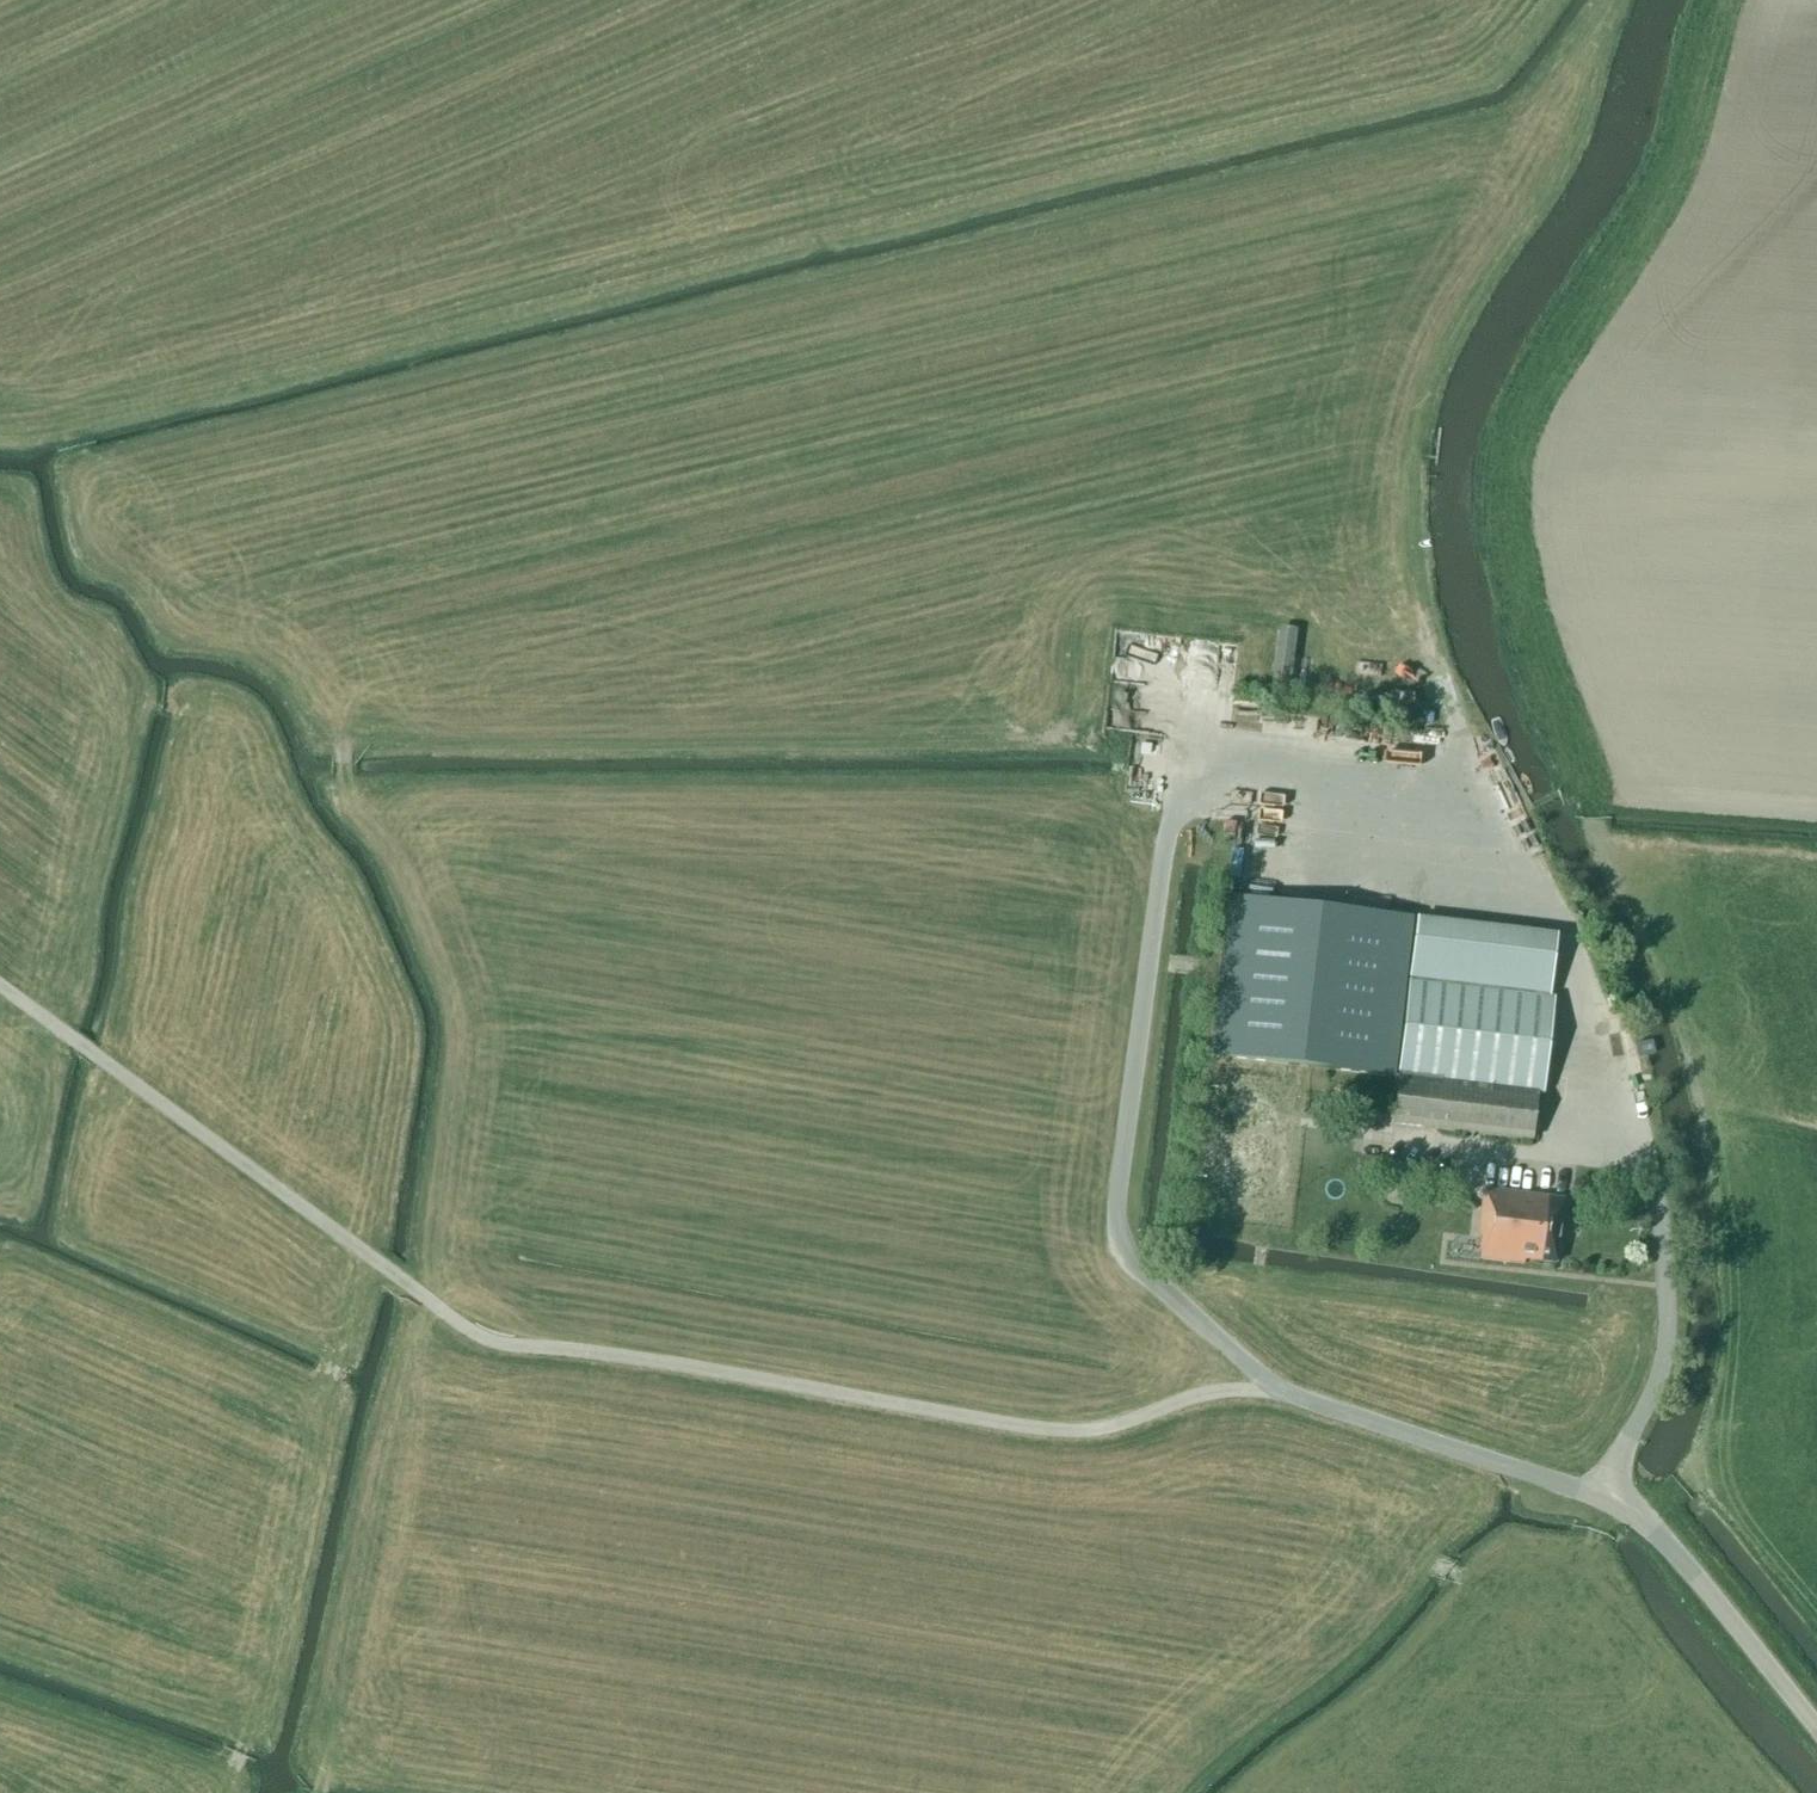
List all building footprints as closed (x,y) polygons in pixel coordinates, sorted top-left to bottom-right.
[(1211,1055),(1400,1079),(1394,1126),(1532,1141),(1536,1095),(1543,1096),(1555,1000),(1550,1000),(1558,937),(1231,897),(1211,1055)] [(1525,1260),(1556,1264),(1564,1199),(1484,1190),(1478,1238),(1481,1238),(1479,1259),(1525,1264),(1525,1260)]
